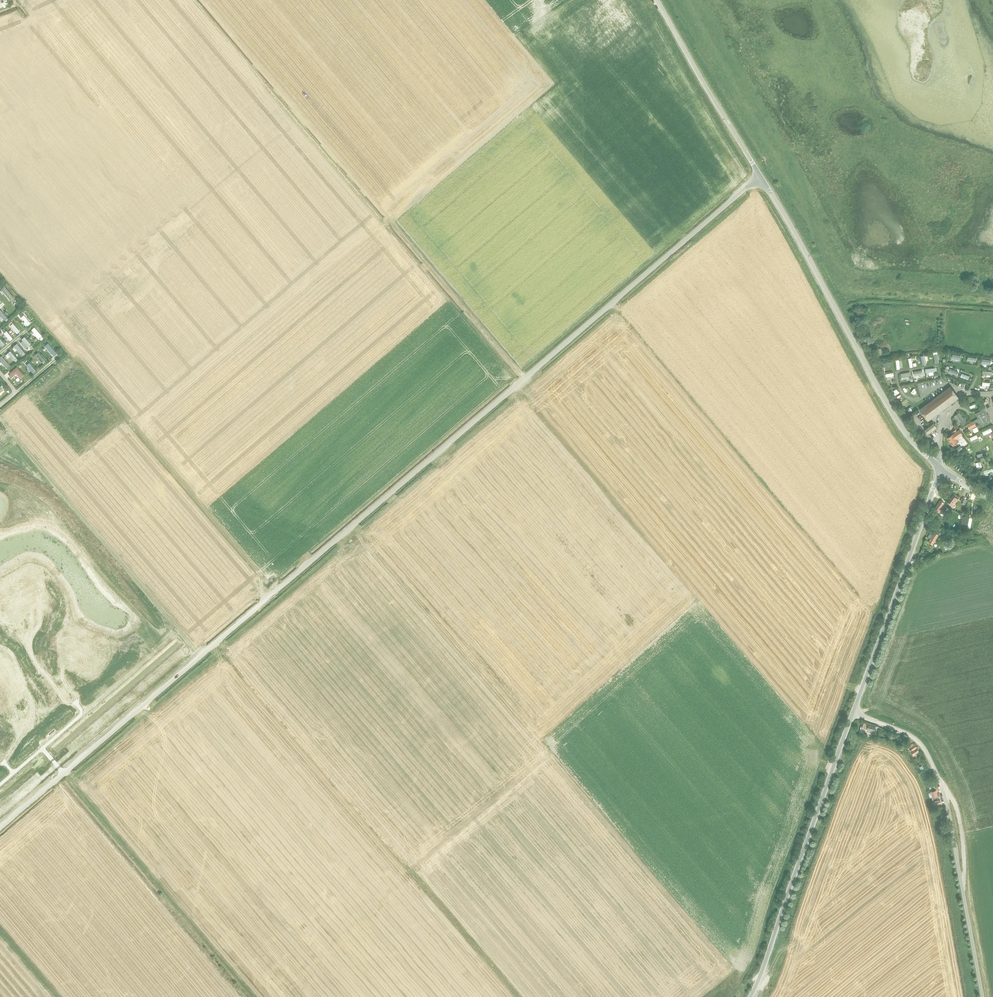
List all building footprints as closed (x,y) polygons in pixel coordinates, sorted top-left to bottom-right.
[(14,297),(5,285),(2,288),(11,299),(14,297)] [(19,314),(15,318),(24,328),(29,324),(19,314)] [(7,327),(14,337),(18,334),(11,324),(7,327)] [(31,329),(27,334),(37,343),(41,338),(31,329)] [(7,342),(11,339),(4,332),(1,335),(7,342)] [(21,338),(18,342),(25,348),(28,344),(21,338)] [(15,345),(12,347),(18,355),(21,352),(15,345)] [(43,348),(49,357),(53,354),(48,345),(43,348)] [(4,355),(14,363),(16,360),(7,353),(4,355)] [(32,356),(39,365),(43,362),(36,353),(32,356)] [(22,365),(29,373),(32,370),(25,362),(22,365)] [(11,374),(9,375),(11,378),(17,374),(20,378),(24,375),(17,367),(10,373),(11,374)] [(928,421),(959,398),(950,387),(920,410),(928,421)] [(987,423),(989,422),(984,411),(985,410),(984,409),(975,414),(977,419),(966,425),(968,429),(980,423),(981,425),(987,422),(987,423)] [(961,426),(966,422),(959,412),(954,416),(961,426)] [(928,434),(937,428),(933,422),(924,429),(928,434)] [(955,432),(953,434),(947,438),(953,446),(959,442),(956,438),(957,438),(958,438),(963,434),(959,429),(957,430),(956,430),(955,430),(954,432),(955,432)] [(964,447),(967,456),(973,454),(969,445),(964,447)] [(987,468),(992,467),(988,456),(984,458),(984,457),(981,458),(985,470),(988,469),(987,468)] [(953,506),(958,499),(953,495),(948,502),(953,506)] [(935,508),(939,511),(943,514),(945,510),(941,507),(944,503),(941,500),(935,508)] [(936,543),(937,541),(936,540),(938,535),(931,531),(928,537),(930,539),(936,543)] [(865,723),(862,722),(860,727),(859,731),(860,732),(862,727),(863,727),(863,728),(871,730),(870,732),(872,733),(873,731),(874,731),(876,727),(865,724),(865,723)] [(1,743),(8,756),(21,748),(16,739),(11,743),(5,733),(0,736),(0,737),(3,742),(1,743)] [(913,755),(919,752),(913,743),(909,745),(912,749),(910,750),(913,755)] [(937,796),(932,798),(934,805),(941,803),(940,799),(939,796),(940,796),(939,793),(937,793),(937,796)]
